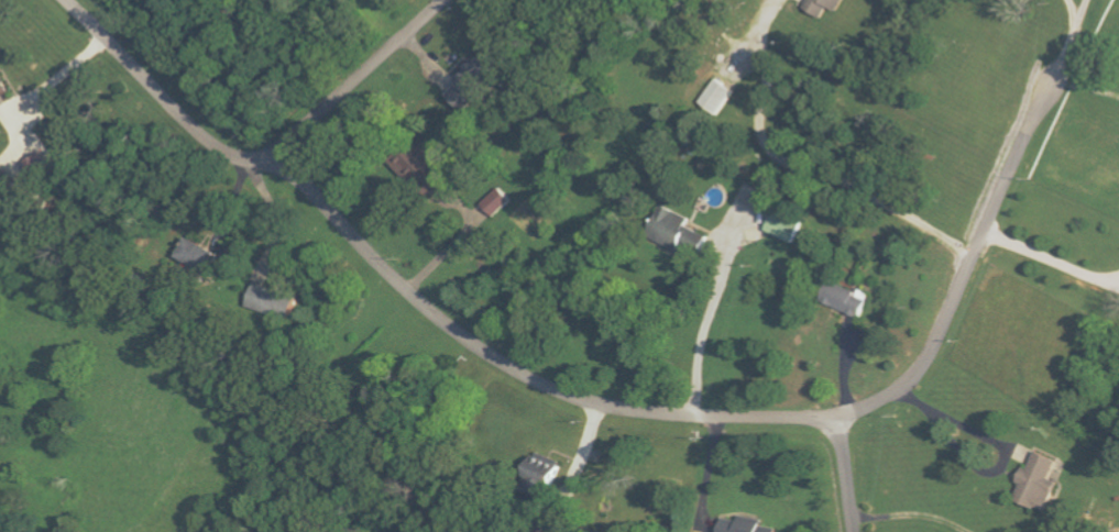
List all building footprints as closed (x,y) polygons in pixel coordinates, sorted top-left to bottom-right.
[(804,11),(833,25),(846,0),(810,0),(804,11)] [(496,73),(479,56),(442,92),(458,109),(496,73)] [(717,116),(735,92),(716,78),(699,102),(717,116)] [(407,165),(427,184),(440,170),(427,158),(435,149),(428,143),(407,165)] [(508,200),(495,188),(479,204),(492,216),(508,200)] [(793,243),(807,213),(779,201),(765,230),(793,243)] [(647,235),(678,247),(689,217),(658,205),(647,235)] [(708,234),(690,226),(685,237),(703,245),(708,234)] [(869,297),(828,281),(820,301),(862,317),(869,297)] [(287,319),(294,297),(252,284),(245,307),(287,319)] [(1013,498),(1044,513),(1059,480),(1050,475),(1057,461),(1035,450),(1013,498)] [(527,464),(520,489),(546,496),(556,463),(535,457),(533,466),(527,464)]
